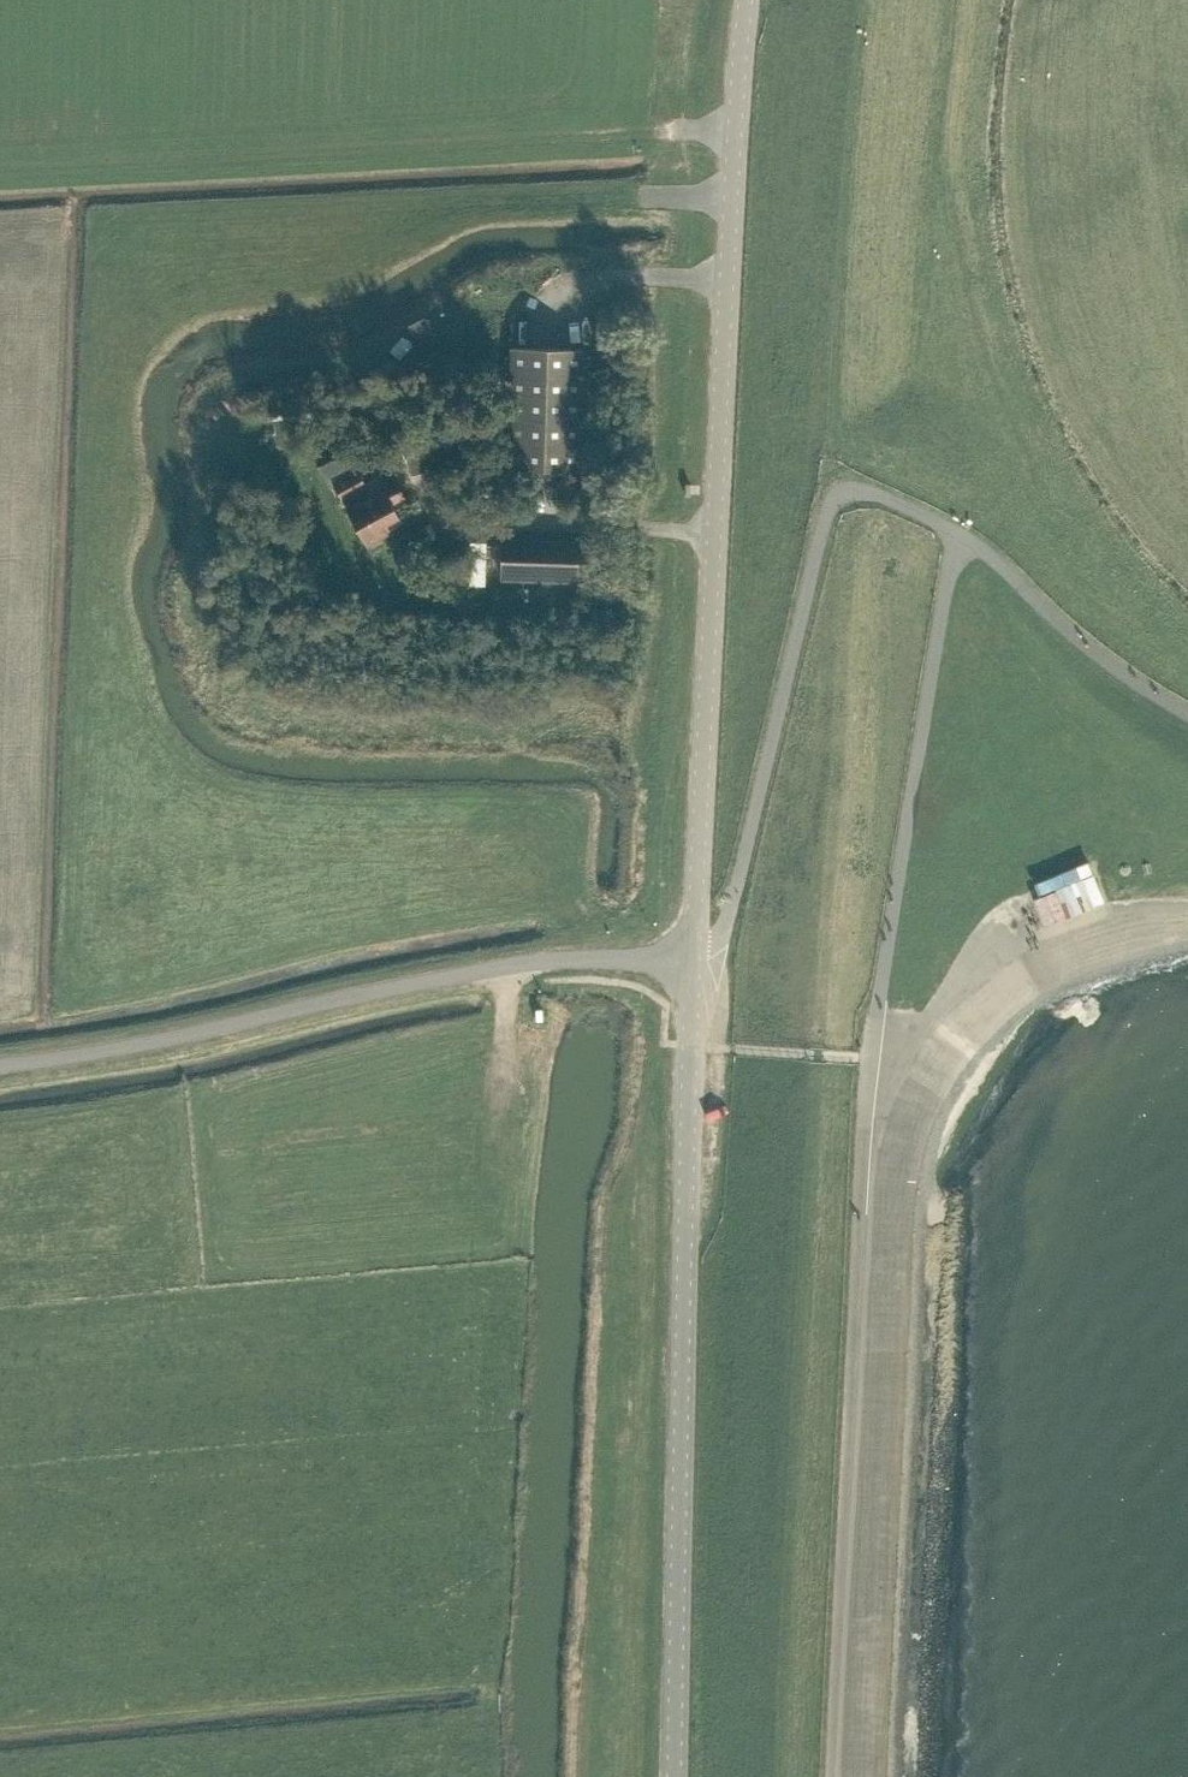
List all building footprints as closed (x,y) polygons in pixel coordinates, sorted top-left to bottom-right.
[(512,347),(509,468),(581,469),(585,349),(512,347)] [(359,471),(335,484),(343,499),(344,499),(349,507),(348,507),(371,549),(394,536),(390,528),(402,521),(392,503),(405,496),(396,481),(371,495),(366,487),(367,486),(359,471)] [(504,539),(503,578),(578,580),(579,541),(504,539)]
